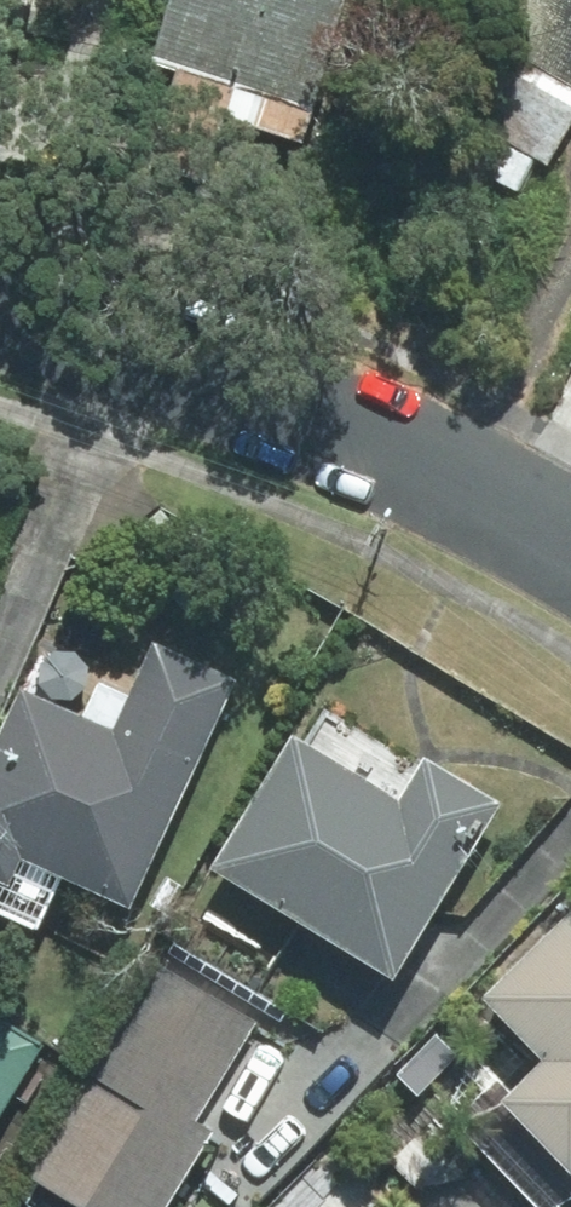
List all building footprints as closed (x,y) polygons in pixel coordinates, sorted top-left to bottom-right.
[(151,61),(176,69),(234,87),(225,119),(302,142),(346,0),(170,0),(151,61)] [(500,45),(526,60),(570,86),(570,0),(527,0),(500,45)] [(546,165),(570,122),(570,86),(526,60),(485,130),(546,165)] [(234,87),(176,69),(158,126),(216,145),(225,119),(234,87)] [(42,887),(118,919),(222,671),(38,594),(0,685),(0,929),(20,938),(42,887)] [(393,813),(281,741),(196,873),(381,993),(497,813),(424,765),(393,813)] [(550,1188),(570,1170),(570,925),(476,1007),(527,1067),(480,1108),(550,1188)] [(252,1021),(154,958),(6,1187),(38,1206),(160,1206),(206,1136),(186,1123),(252,1021)] [(32,1055),(0,1037),(0,1110),(32,1055)]
